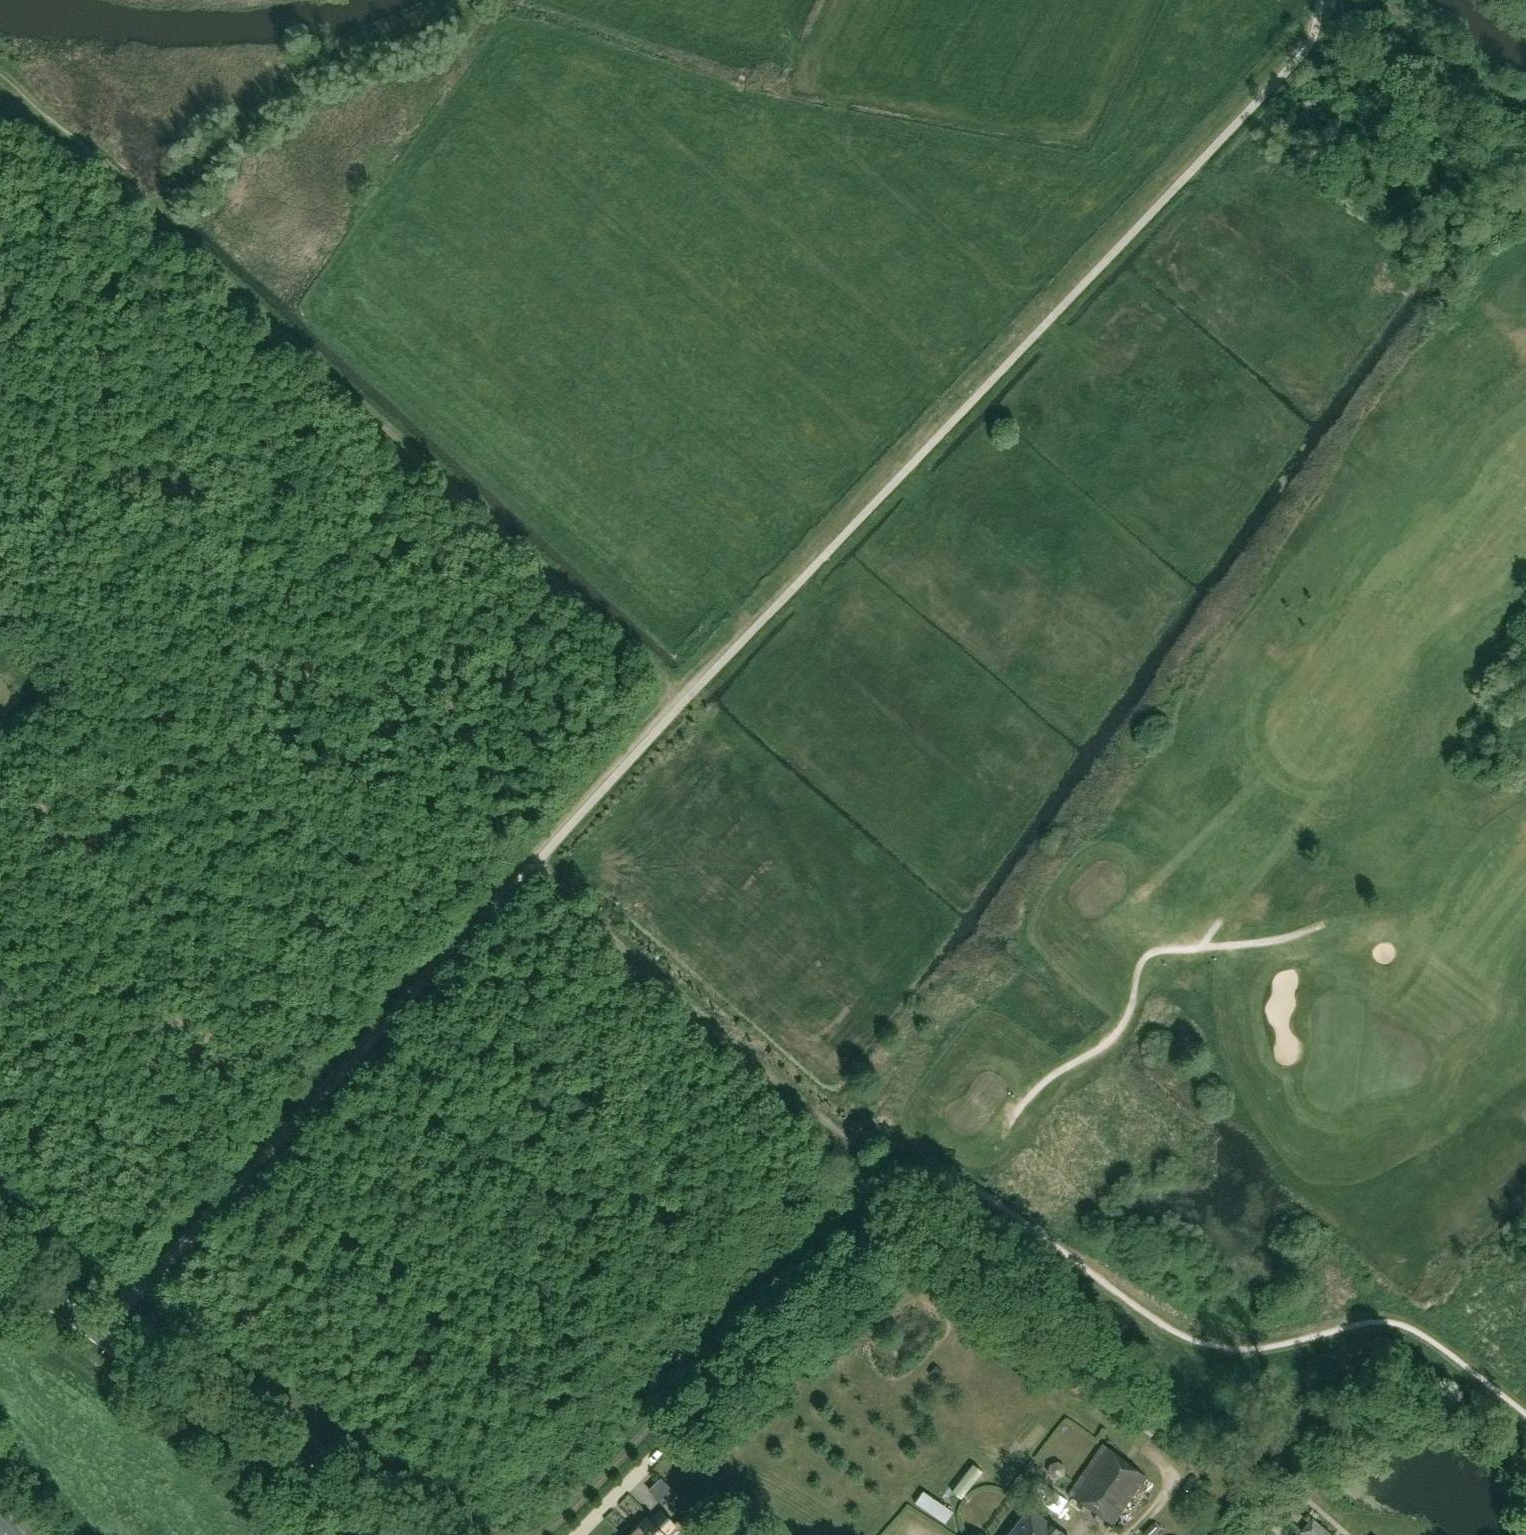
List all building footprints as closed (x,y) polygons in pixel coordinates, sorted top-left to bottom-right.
[(1113,1527),(1147,1480),(1102,1449),(1069,1496),(1113,1527)] [(1048,1467),(1048,1469),(1048,1470),(1048,1472),(1049,1473),(1050,1474),(1051,1476),(1052,1477),(1054,1477),(1055,1478),(1057,1478),(1058,1478),(1060,1477),(1061,1477),(1063,1476),(1064,1474),(1065,1473),(1065,1472),(1066,1470),(1066,1469),(1066,1467),(1065,1465),(1065,1464),(1064,1463),(1063,1462),(1061,1461),(1060,1460),(1058,1460),(1057,1459),(1055,1460),(1054,1460),(1052,1461),(1051,1462),(1050,1463),(1049,1464),(1048,1465),(1048,1467)] [(1030,1509),(1010,1534),(1063,1534),(1030,1509)] [(675,1528),(659,1512),(649,1523),(646,1520),(631,1534),(668,1534),(675,1528)] [(1313,1521),(1301,1534),(1302,1534),(1329,1534),(1313,1521)] [(1146,1528),(1153,1534),(1155,1534),(1160,1530),(1152,1522),(1146,1528)]
